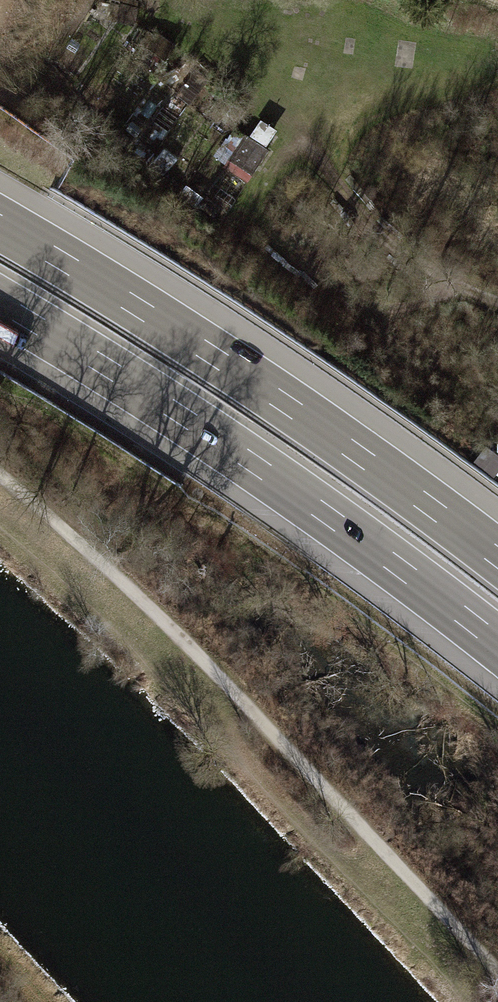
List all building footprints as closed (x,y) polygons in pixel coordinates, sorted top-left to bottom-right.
[(251,178),(282,129),(263,117),(251,136),(238,128),(219,158),(251,178)]
